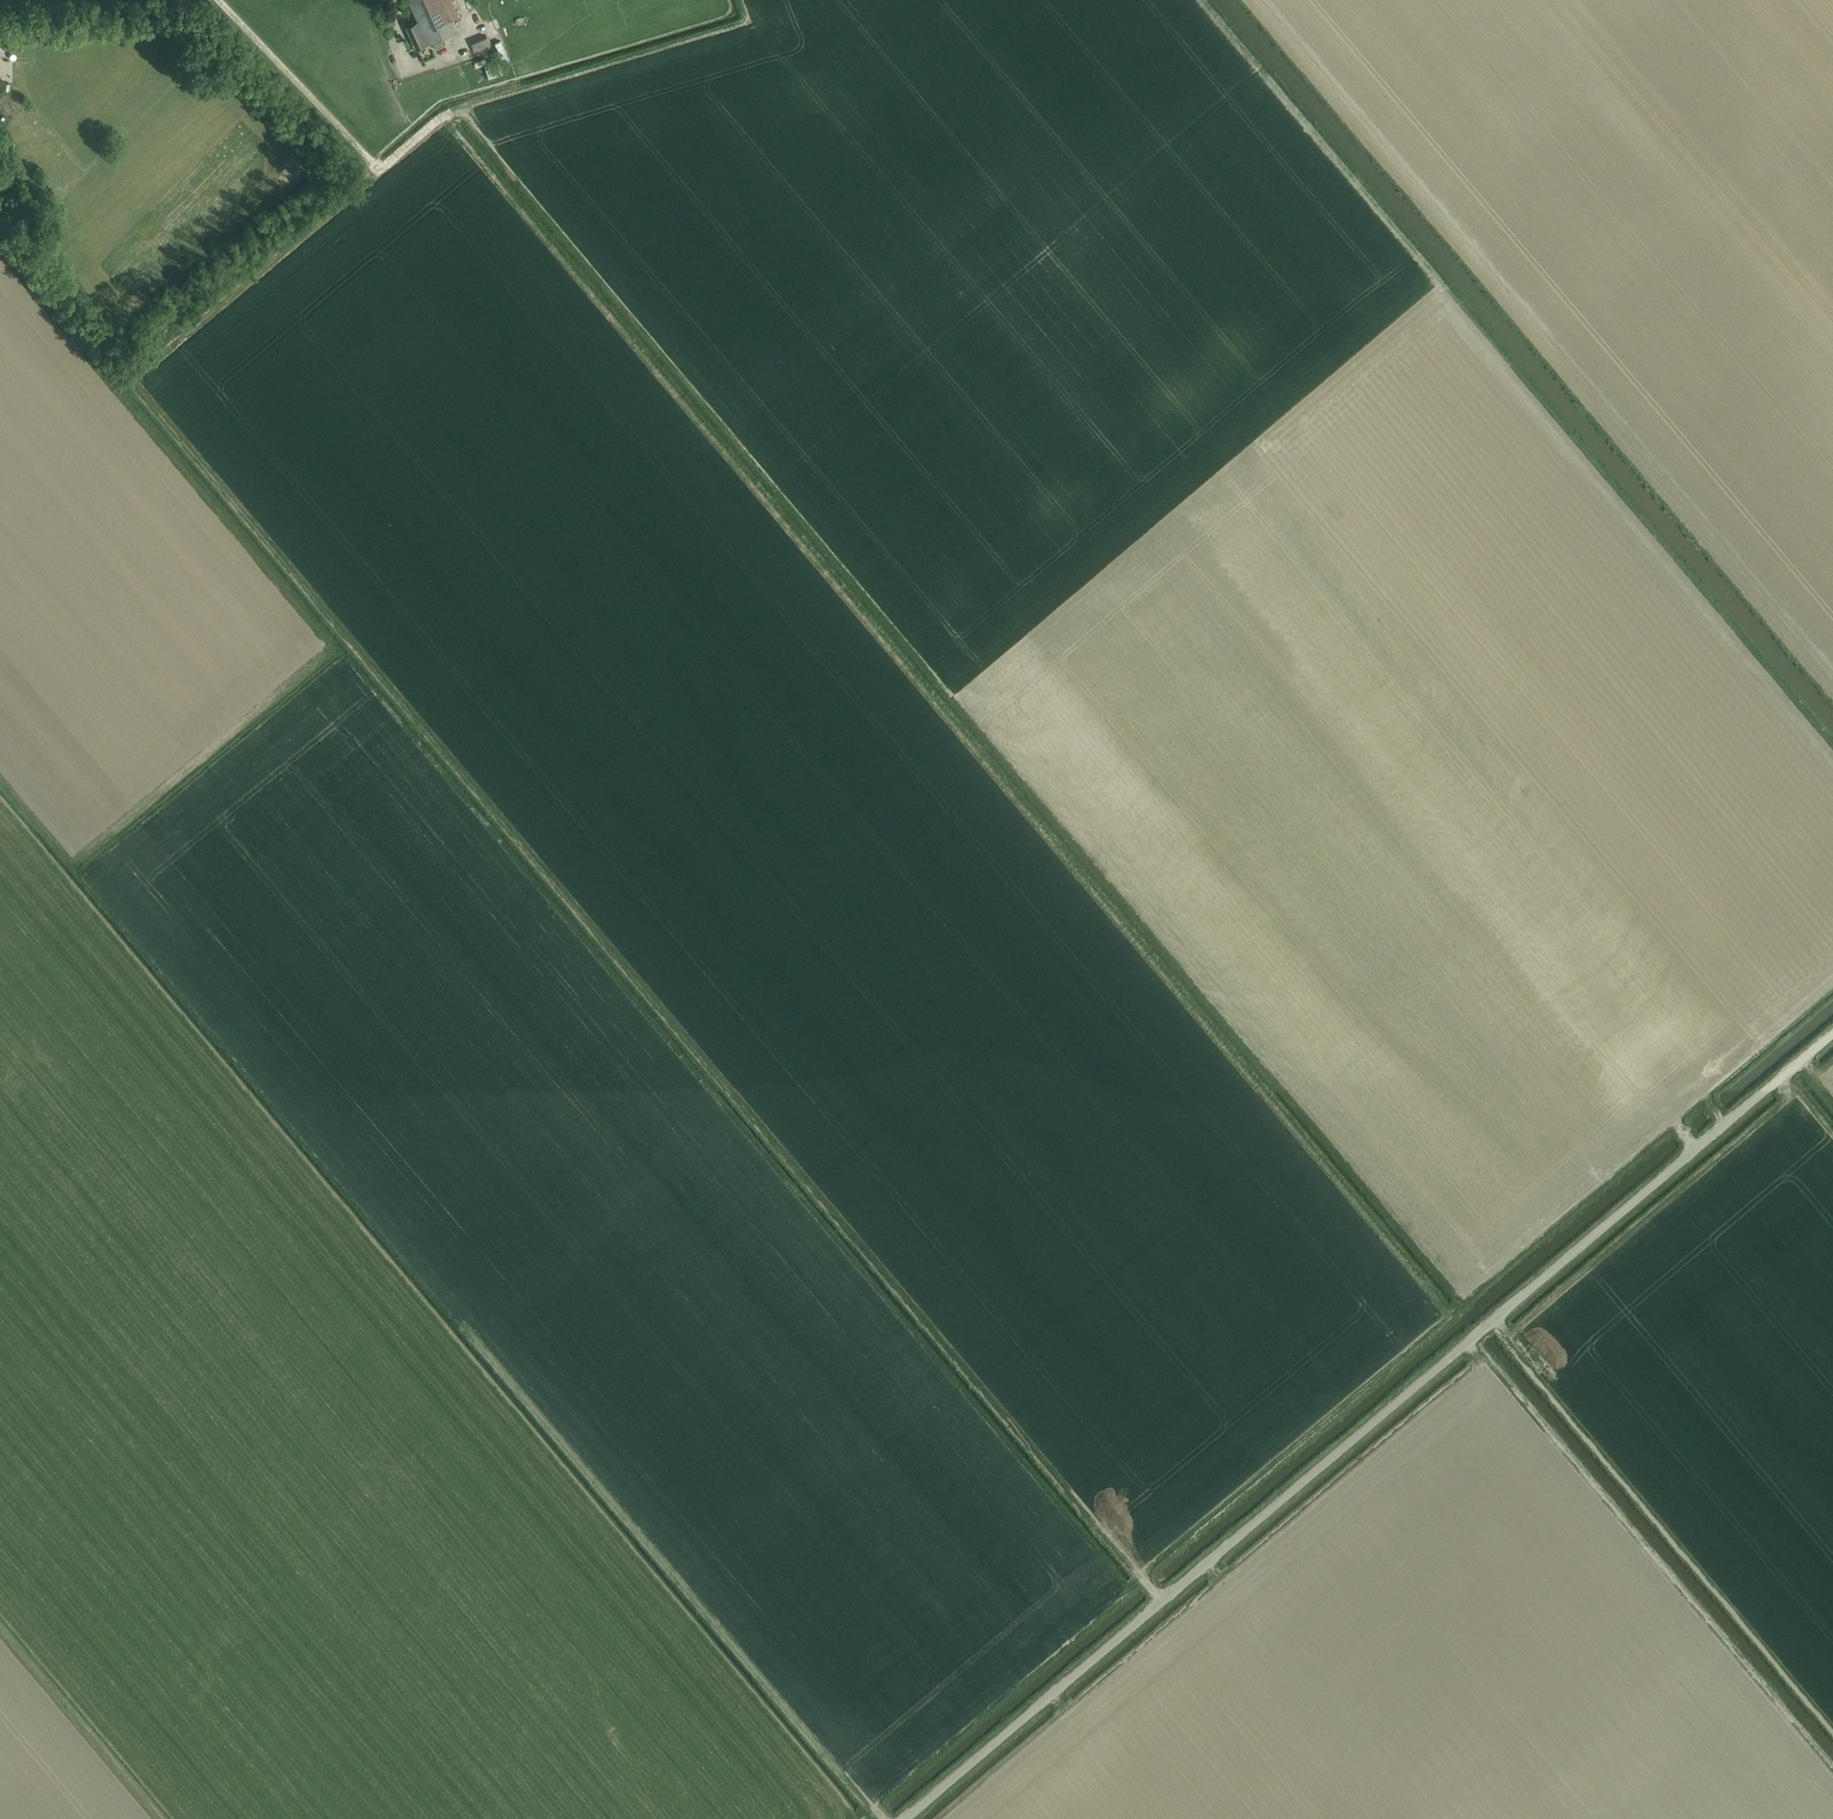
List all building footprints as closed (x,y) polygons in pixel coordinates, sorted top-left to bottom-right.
[(439,37),(457,29),(453,19),(459,17),(452,0),(409,0),(418,20),(406,26),(416,48),(431,41),(435,49),(443,45),(439,37)] [(504,16),(506,16),(506,9),(494,10),(495,25),(505,24),(504,16)] [(0,32),(0,47),(11,47),(11,32),(0,32)] [(476,52),(491,46),(486,36),(472,42),(476,52)] [(487,71),(499,66),(497,60),(485,64),(487,71)]
